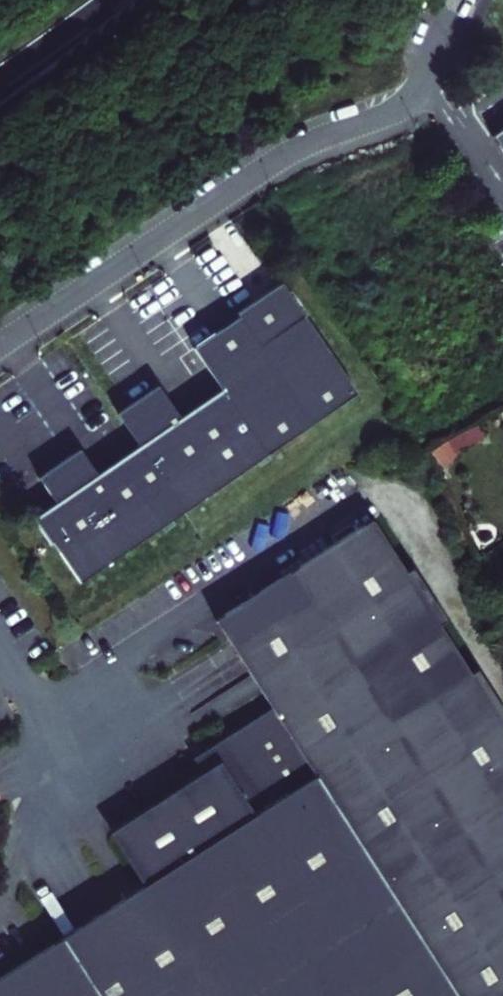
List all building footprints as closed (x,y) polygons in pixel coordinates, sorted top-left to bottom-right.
[(273,290),(195,346),(200,352),(227,391),(209,404),(186,420),(158,381),(125,404),(120,408),(146,445),(147,445),(190,507),(347,400),(273,290)] [(86,578),(190,507),(147,445),(146,445),(121,463),(106,474),(86,445),(45,473),(64,502),(44,516),(86,578)] [(377,527),(214,623),(267,716),(189,763),(199,777),(105,837),(138,890),(0,975),(0,995),(502,995),(502,714),(475,675),(471,678),(436,627),(442,623),(412,573),(405,576),(377,527)]
